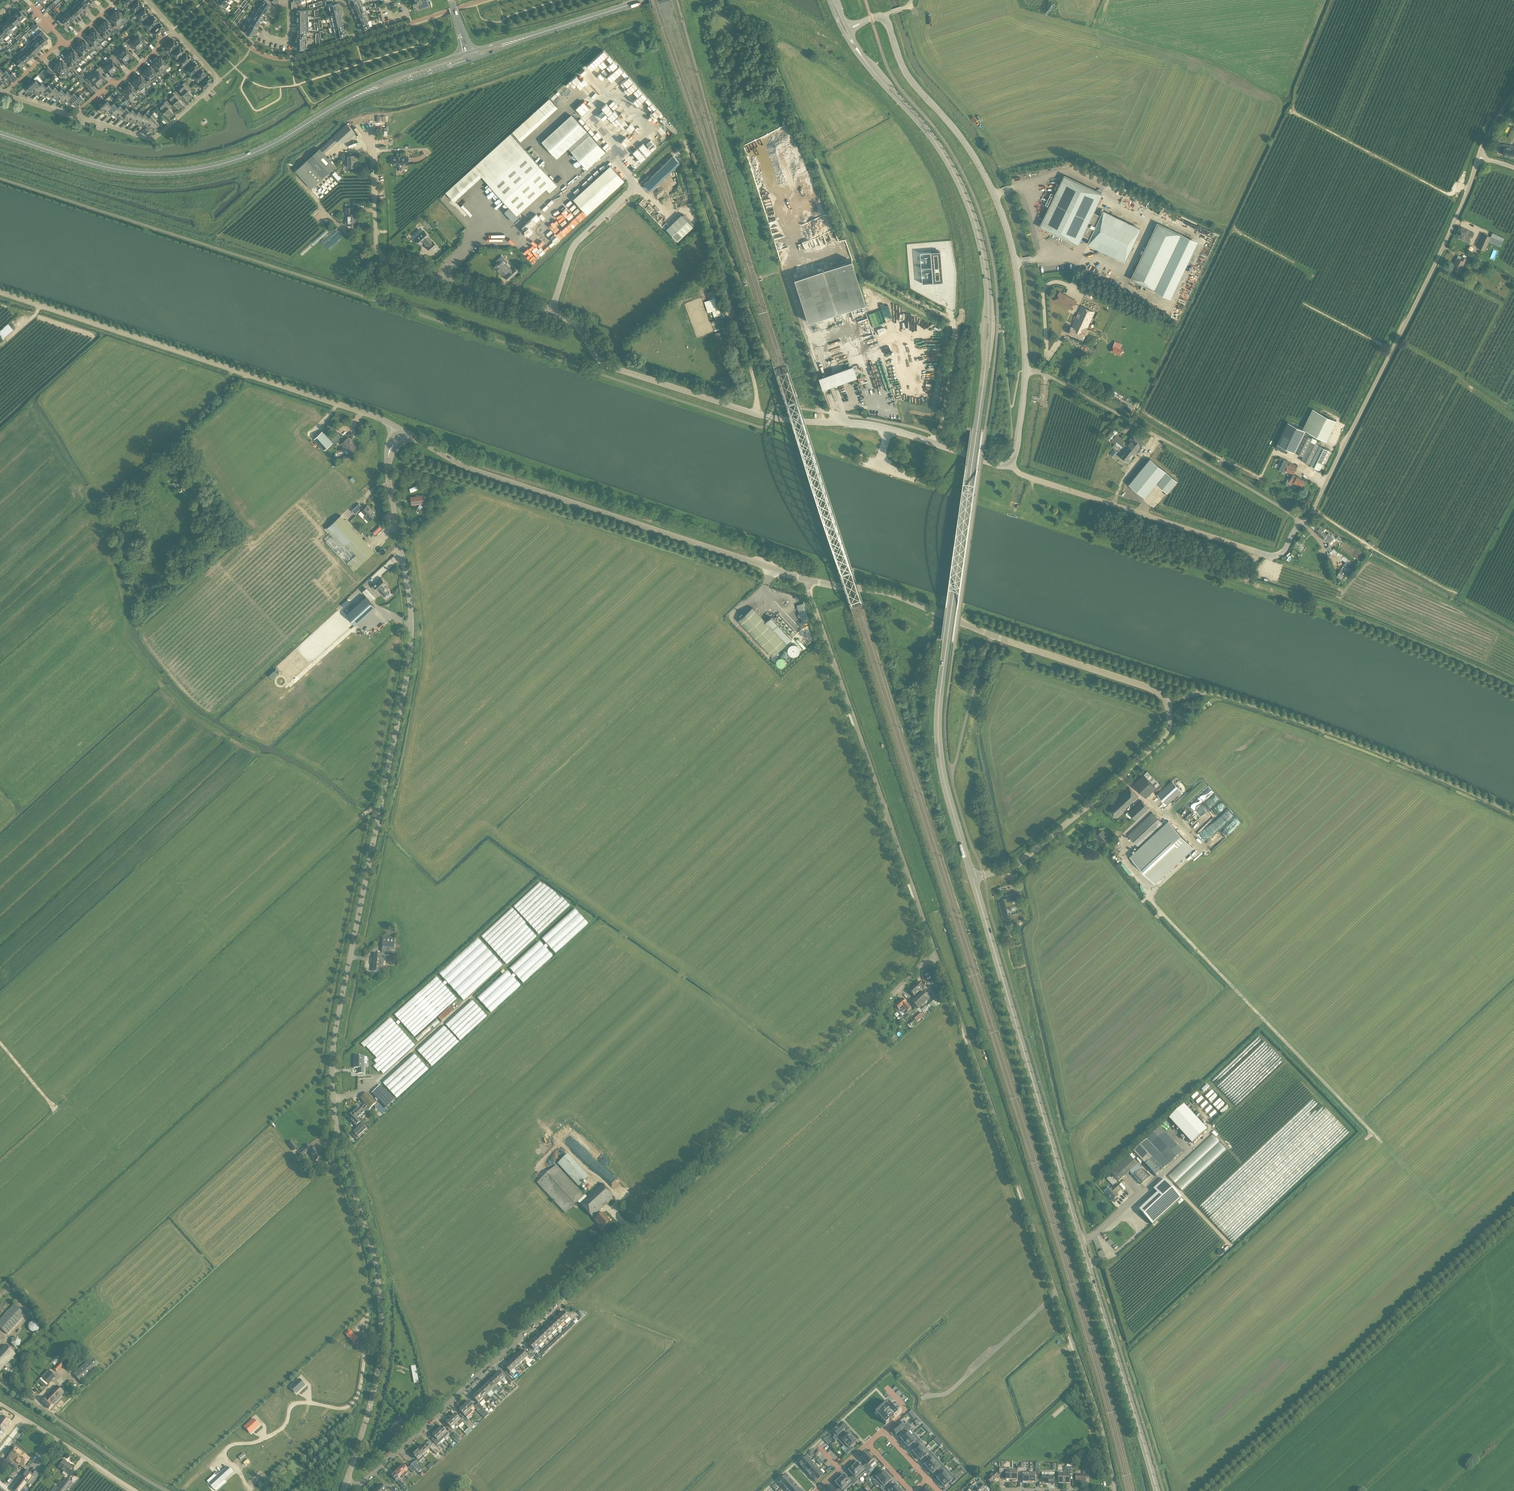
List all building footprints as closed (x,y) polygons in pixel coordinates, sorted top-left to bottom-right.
[(85,9),(87,7),(86,6),(88,4),(85,0),(77,0),(78,1),(85,9)] [(132,5),(130,2),(132,0),(123,0),(125,3),(123,5),(127,9),(130,7),(132,5)] [(132,5),(130,7),(134,11),(132,13),(134,16),(136,15),(135,14),(139,12),(136,9),(142,4),(140,1),(139,2),(138,0),(137,0),(132,5)] [(218,3),(225,11),(226,9),(226,8),(230,4),(228,3),(227,2),(225,0),(217,0),(219,2),(218,3)] [(362,0),(350,5),(353,10),(362,6),(362,7),(364,6),(362,0)] [(416,2),(414,3),(413,2),(415,10),(416,10),(420,8),(420,9),(432,5),(432,3),(431,0),(415,0),(416,2)] [(78,1),(73,5),(79,12),(82,10),(83,11),(85,9),(78,1)] [(260,3),(258,8),(266,13),(268,8),(260,3)] [(79,12),(73,5),(69,9),(76,17),(78,15),(77,14),(79,12)] [(362,6),(353,10),(355,15),(364,11),(362,7),(362,6)] [(139,12),(135,14),(136,15),(140,19),(137,22),(139,25),(141,23),(145,19),(143,17),(149,11),(147,8),(146,9),(144,7),(139,12)] [(258,8),(255,12),(263,17),(266,13),(258,8)] [(17,12),(14,14),(20,21),(27,14),(22,9),(20,11),(18,9),(16,11),(17,12)] [(76,17),(69,9),(64,13),(70,20),(73,18),(74,19),(76,17)] [(340,9),(330,11),(331,16),(329,16),(329,17),(341,14),(340,9)] [(115,11),(113,13),(122,24),(128,19),(125,16),(124,17),(118,10),(116,12),(115,11)] [(366,10),(364,11),(355,15),(357,20),(368,15),(366,10)] [(255,12),(253,11),(250,16),(252,17),(260,22),(263,17),(255,12)] [(70,20),(64,13),(60,18),(57,20),(61,23),(63,21),(67,25),(69,24),(68,22),(70,20)] [(122,24),(113,13),(110,15),(111,16),(110,18),(115,24),(114,26),(117,29),(122,24)] [(20,21),(14,14),(12,16),(11,15),(9,17),(16,25),(20,21)] [(341,14),(329,17),(330,22),(342,19),(341,14)] [(368,15),(357,20),(359,25),(368,21),(368,22),(370,21),(368,15)] [(148,22),(145,19),(141,23),(143,26),(145,24),(149,29),(152,27),(157,22),(156,20),(156,19),(154,16),(148,22)] [(247,21),(249,22),(257,26),(258,26),(260,22),(252,17),(250,16),(247,21)] [(8,20),(5,22),(11,29),(16,25),(9,17),(7,19),(8,20)] [(343,24),(342,19),(330,22),(331,27),(343,24)] [(117,29),(114,26),(113,27),(107,20),(105,22),(104,21),(102,23),(111,34),(117,29)] [(368,21),(359,25),(361,30),(360,30),(372,26),(370,21),(368,22),(368,21)] [(0,25),(8,35),(13,30),(11,29),(5,22),(3,25),(2,23),(0,25)] [(257,26),(249,22),(244,31),(253,37),(255,34),(256,35),(259,31),(257,30),(259,27),(258,26),(257,26)] [(111,34),(102,23),(99,25),(100,27),(99,28),(104,34),(103,36),(106,39),(111,34)] [(152,27),(149,29),(147,31),(149,34),(152,32),(156,36),(164,29),(162,27),(163,26),(160,24),(154,29),(152,27)] [(343,24),(331,27),(332,32),(345,30),(343,24)] [(4,39),(8,35),(0,25),(0,34),(4,39)] [(134,39),(141,46),(143,45),(146,43),(140,37),(143,35),(138,30),(136,32),(137,33),(133,38),(134,39)] [(36,39),(42,46),(45,43),(46,44),(48,42),(46,40),(48,38),(42,31),(39,33),(35,37),(36,39)] [(106,39),(103,36),(102,37),(96,31),(94,32),(93,31),(91,33),(99,42),(101,40),(103,42),(106,39)] [(99,42),(91,33),(88,35),(89,37),(87,38),(93,44),(92,46),(95,49),(98,46),(96,45),(99,42)] [(297,37),(296,37),(296,40),(294,40),(294,45),(296,45),(296,48),(307,48),(307,37),(297,37)] [(129,38),(125,41),(129,47),(132,45),(137,51),(140,49),(139,48),(141,46),(134,39),(131,41),(129,38)] [(36,39),(32,43),(39,51),(41,49),(40,48),(42,46),(36,39)] [(166,46),(168,49),(165,52),(169,56),(172,53),(174,51),(172,49),(178,43),(176,41),(175,41),(173,39),(166,46)] [(82,41),(79,43),(89,54),(95,49),(92,46),(90,47),(85,41),(83,42),(82,41)] [(124,41),(122,43),(123,45),(119,49),(119,50),(119,49),(127,58),(129,57),(130,57),(133,55),(127,49),(129,47),(125,41),(124,41)] [(32,43),(27,47),(33,54),(36,51),(37,52),(39,51),(32,43)] [(89,54),(79,43),(77,46),(78,47),(76,48),(82,55),(81,56),(83,59),(89,54)] [(27,47),(26,45),(21,49),(23,51),(30,59),(32,57),(31,56),(33,54),(27,47)] [(174,51),(172,53),(176,58),(174,60),(176,62),(178,61),(181,58),(179,56),(184,50),(182,48),(181,48),(180,46),(174,51)] [(114,52),(112,55),(116,59),(118,57),(124,63),(126,61),(126,60),(127,58),(119,49),(119,50),(115,54),(114,52)] [(23,51),(18,55),(24,62),(27,59),(28,60),(30,59),(23,51)] [(76,62),(78,64),(83,59),(81,56),(79,57),(74,51),(72,52),(71,51),(68,53),(76,62)] [(74,68),(78,64),(76,62),(68,53),(66,56),(67,57),(65,58),(71,65),(70,66),(72,69),(74,68)] [(186,53),(181,58),(178,61),(182,65),(180,67),(182,70),(186,66),(184,64),(191,58),(188,55),(186,53)] [(112,59),(107,63),(114,70),(116,69),(116,70),(119,67),(114,61),(116,59),(112,55),(111,54),(109,56),(112,59)] [(24,62),(18,55),(14,59),(21,67),(23,65),(22,64),(24,62)] [(156,60),(165,70),(170,65),(167,62),(166,63),(161,57),(159,58),(156,60)] [(165,70),(156,60),(154,62),(154,63),(153,64),(158,70),(157,71),(160,74),(165,70)] [(72,69),(70,66),(68,67),(62,61),(61,62),(60,61),(57,63),(67,74),(71,70),(72,69)] [(107,63),(107,62),(102,66),(101,65),(99,67),(103,71),(105,69),(110,75),(113,73),(112,72),(114,70),(107,63)] [(182,70),(181,70),(183,73),(184,72),(186,74),(189,72),(191,74),(193,73),(199,67),(197,65),(198,65),(195,62),(189,68),(187,65),(186,66),(182,70)] [(591,62),(587,65),(594,73),(598,70),(591,62)] [(67,74),(57,63),(55,66),(56,67),(54,68),(60,75),(59,76),(61,79),(67,74)] [(50,75),(53,73),(47,66),(44,69),(50,75)] [(160,74),(157,71),(156,72),(151,66),(149,67),(146,69),(155,79),(160,74)] [(99,67),(92,73),(101,82),(102,81),(103,82),(106,79),(100,73),(103,71),(99,67)] [(155,79),(146,69),(144,71),(144,72),(143,73),(148,79),(147,80),(150,84),(155,79)] [(191,74),(189,76),(191,79),(193,77),(198,81),(200,79),(205,75),(203,73),(204,72),(201,69),(195,75),(193,73),(191,74)] [(3,72),(0,75),(0,79),(1,79),(2,81),(10,74),(6,70),(3,72)] [(606,85),(610,90),(621,81),(625,87),(628,84),(631,87),(630,85),(634,82),(624,70),(606,85)] [(12,72),(10,74),(2,81),(4,83),(7,81),(9,83),(11,81),(12,80),(16,76),(12,72)] [(101,82),(92,73),(85,79),(89,83),(91,81),(97,87),(100,85),(99,84),(101,82)] [(139,76),(136,78),(143,86),(146,84),(147,86),(150,84),(147,80),(146,81),(141,75),(139,76)] [(200,79),(198,81),(195,84),(198,88),(201,86),(203,89),(211,82),(210,80),(210,79),(208,76),(202,82),(200,79)] [(145,88),(143,86),(136,78),(134,80),(134,81),(133,82),(138,88),(137,89),(140,93),(145,88)] [(41,83),(37,79),(31,85),(31,84),(30,85),(30,86),(26,89),(28,92),(30,89),(32,91),(41,83)] [(180,92),(183,95),(183,94),(187,99),(189,97),(192,95),(191,95),(192,94),(189,91),(191,89),(185,81),(178,88),(180,91),(180,92)] [(42,82),(41,83),(32,91),(34,94),(37,92),(38,93),(46,87),(42,82)] [(46,87),(38,93),(41,96),(43,94),(45,95),(52,89),(48,84),(46,87)] [(129,85),(126,87),(133,95),(136,93),(137,95),(140,93),(137,89),(136,90),(130,84),(129,85)] [(52,89),(45,95),(47,98),(49,96),(51,97),(60,89),(56,85),(52,89)] [(564,110),(573,103),(570,100),(574,96),(568,89),(569,89),(565,85),(552,95),(564,110)] [(60,89),(51,97),(53,100),(56,98),(57,99),(66,91),(62,87),(60,89)] [(133,95),(126,87),(124,89),(124,90),(123,91),(128,97),(127,98),(130,102),(133,99),(131,97),(133,95)] [(67,90),(66,91),(57,99),(59,102),(62,100),(64,102),(71,95),(67,90)] [(178,107),(179,106),(180,106),(182,104),(182,103),(179,100),(181,97),(175,90),(168,97),(171,100),(170,100),(173,103),(174,103),(178,107)] [(71,95),(64,102),(66,104),(68,102),(70,104),(77,97),(73,92),(71,95)] [(77,97),(70,104),(72,106),(74,104),(76,106),(79,104),(80,103),(80,102),(84,99),(80,94),(77,97)] [(553,181),(526,151),(516,140),(518,139),(520,141),(557,107),(549,98),(445,192),(451,199),(479,174),(509,207),(504,212),(514,223),(521,216),(518,213),(553,181)] [(164,103),(160,107),(161,108),(161,109),(163,112),(164,111),(168,116),(170,114),(170,115),(173,113),(172,112),(173,112),(169,108),(172,106),(166,100),(164,102),(164,103)] [(616,100),(607,108),(611,113),(620,104),(616,100)] [(111,105),(107,101),(102,105),(101,106),(97,110),(99,112),(102,110),(103,112),(111,105)] [(582,116),(589,109),(583,102),(575,109),(582,116)] [(113,103),(111,105),(103,112),(106,114),(108,112),(110,114),(117,107),(113,103)] [(117,107),(110,114),(112,116),(114,114),(116,116),(123,109),(119,105),(117,107)] [(123,109),(116,116),(118,118),(121,116),(122,118),(130,111),(126,107),(123,109)] [(130,111),(122,118),(124,120),(127,118),(129,120),(136,113),(132,109),(130,111)] [(136,113),(129,120),(131,122),(133,120),(135,122),(142,115),(138,111),(136,113)] [(142,115),(135,122),(137,124),(139,122),(141,124),(148,117),(145,113),(142,115)] [(145,128),(155,119),(156,118),(152,114),(148,117),(141,124),(143,127),(144,126),(146,127),(145,128)] [(622,121),(624,118),(621,116),(614,122),(618,126),(623,122),(622,121)] [(586,168),(605,152),(573,117),(543,144),(554,156),(566,146),(586,168)] [(627,130),(619,137),(625,145),(635,136),(634,134),(640,129),(635,123),(635,122),(631,117),(622,125),(627,130)] [(155,119),(145,128),(147,131),(150,129),(151,131),(154,128),(154,130),(157,128),(156,127),(159,124),(155,119)] [(334,136),(339,142),(342,145),(355,132),(347,124),(334,136)] [(656,129),(664,138),(668,134),(660,125),(656,129)] [(1502,143),(1499,154),(1511,156),(1511,155),(1513,156),(1513,146),(1502,143)] [(646,148),(642,152),(646,156),(650,152),(646,148)] [(320,149),(308,159),(295,171),(297,174),(298,173),(312,188),(336,166),(320,149)] [(638,150),(634,154),(640,161),(644,157),(638,150)] [(356,155),(347,156),(344,156),(344,160),(347,160),(348,167),(355,167),(355,160),(356,160),(356,155)] [(679,162),(673,156),(644,183),(650,189),(679,162)] [(402,164),(409,164),(408,157),(392,157),(393,165),(397,165),(397,167),(402,166),(402,164)] [(630,159),(633,166),(638,163),(634,157),(630,159)] [(573,199),(587,214),(624,180),(610,165),(573,199)] [(1103,211),(1101,215),(1095,213),(1104,195),(1065,176),(1041,226),(1078,244),(1082,235),(1091,239),(1089,243),(1125,261),(1140,229),(1103,211)] [(356,217),(357,217),(357,213),(352,213),(352,207),(346,208),(346,214),(345,215),(345,225),(347,225),(357,225),(356,217)] [(571,224),(575,221),(564,208),(559,212),(571,224)] [(682,215),(667,229),(677,240),(692,226),(682,215)] [(422,223),(427,229),(431,226),(425,220),(422,223)] [(1132,278),(1143,284),(1152,288),(1179,233),(1158,224),(1132,278)] [(1470,243),(1474,233),(1462,227),(1457,237),(1470,243)] [(424,243),(427,246),(426,246),(430,251),(436,246),(432,241),(426,235),(427,234),(424,231),(420,235),(420,236),(416,240),(417,241),(416,241),(416,242),(417,243),(418,243),(418,244),(419,243),(420,244),(423,241),(424,242),(424,243)] [(1493,232),(1491,237),(1483,233),(1477,247),(1485,250),(1488,243),(1491,244),(1491,243),(1500,247),(1504,237),(1493,232)] [(551,237),(549,235),(540,243),(547,250),(561,238),(556,233),(551,237)] [(942,282),(940,251),(919,253),(922,283),(942,282)] [(1466,263),(1467,259),(1462,257),(1461,257),(1458,255),(1457,259),(1456,258),(1452,269),(1460,272),(1464,262),(1466,263)] [(511,276),(517,271),(514,268),(512,271),(506,264),(505,265),(501,261),(499,264),(498,263),(497,264),(494,267),(497,271),(498,270),(503,275),(507,270),(509,273),(511,276)] [(794,279),(808,321),(808,322),(865,303),(851,261),(794,279)] [(1082,296),(1091,299),(1094,291),(1086,287),(1082,296)] [(709,299),(714,316),(721,314),(714,289),(708,291),(710,298),(709,299)] [(1072,310),(1077,301),(1059,291),(1054,300),(1072,310)] [(1087,329),(1094,312),(1082,306),(1081,307),(1074,324),(1087,329)] [(0,330),(0,335),(1,336),(11,328),(7,323),(0,330)] [(1087,329),(1074,324),(1072,327),(1071,327),(1068,333),(1083,339),(1086,334),(1088,335),(1089,330),(1087,329)] [(1111,351),(1120,355),(1123,349),(1114,345),(1111,351)] [(833,373),(837,384),(856,377),(853,366),(833,373)] [(867,375),(858,377),(860,383),(869,380),(867,375)] [(1114,390),(1111,395),(1120,400),(1123,395),(1114,390)] [(1336,420),(1317,411),(1312,409),(1303,429),(1326,440),(1336,420)] [(1319,446),(1310,442),(1312,438),(1304,434),(1305,430),(1288,422),(1277,443),(1303,456),(1301,460),(1310,464),(1310,465),(1320,469),(1329,450),(1319,445),(1319,446)] [(336,431),(328,437),(322,431),(315,437),(325,449),(333,442),(334,444),(341,437),(338,433),(336,431)] [(1130,435),(1131,437),(1129,439),(1130,440),(1127,443),(1132,448),(1140,438),(1137,435),(1137,434),(1134,431),(1132,431),(1130,434),(1130,435)] [(1108,438),(1111,441),(1113,438),(1116,434),(1113,432),(1108,438)] [(1116,434),(1113,438),(1117,441),(1122,445),(1123,447),(1126,443),(1116,434)] [(349,452),(356,446),(348,436),(341,443),(349,452)] [(1145,443),(1140,438),(1132,448),(1137,452),(1142,446),(1143,446),(1145,444),(1145,443)] [(1117,450),(1122,445),(1117,441),(1115,444),(1113,446),(1117,450)] [(1128,463),(1131,459),(1130,458),(1133,455),(1134,456),(1137,452),(1132,448),(1127,443),(1126,443),(1123,447),(1124,447),(1118,454),(1128,463)] [(1281,458),(1276,469),(1284,473),(1289,462),(1281,458)] [(1150,459),(1130,484),(1145,496),(1157,482),(1168,492),(1177,481),(1150,459)] [(1293,474),(1297,466),(1290,463),(1286,471),(1292,474),(1288,482),(1293,485),(1294,482),(1302,486),(1305,480),(1297,476),(1293,474)] [(178,484),(182,489),(188,485),(185,482),(181,484),(177,480),(174,482),(176,485),(178,484)] [(413,497),(414,502),(414,504),(425,503),(423,495),(413,497)] [(355,514),(362,507),(359,503),(352,510),(355,514)] [(368,521),(375,514),(367,505),(361,510),(365,515),(364,516),(368,521)] [(340,515),(327,527),(333,534),(327,540),(354,570),(375,551),(367,542),(368,541),(366,538),(364,539),(340,515)] [(1324,531),(1325,529),(1322,525),(1322,526),(1316,520),(1313,523),(1317,527),(1318,526),(1320,527),(1316,531),(1319,535),(1324,531)] [(1327,534),(1324,531),(1319,535),(1323,539),(1325,537),(1327,539),(1326,540),(1329,543),(1335,538),(1332,535),(1331,535),(1329,533),(1328,534),(1327,534)] [(1343,566),(1336,576),(1342,580),(1344,577),(1346,578),(1350,571),(1343,566)] [(388,591),(382,585),(385,582),(381,578),(372,586),(374,589),(376,588),(378,589),(384,595),(388,591)] [(375,598),(366,588),(363,591),(371,601),(375,598)] [(763,604),(770,598),(767,594),(760,601),(763,604)] [(366,596),(346,614),(356,624),(376,607),(366,596)] [(344,607),(350,602),(348,599),(341,605),(344,607)] [(799,599),(794,601),(800,619),(806,617),(799,599)] [(771,617),(766,622),(752,607),(738,620),(773,657),(792,639),(771,617)] [(797,653),(800,647),(795,644),(792,649),(795,650),(794,651),(797,653)] [(1147,771),(1133,784),(1145,798),(1159,784),(1147,771)] [(1172,781),(1157,795),(1167,805),(1181,791),(1172,781)] [(1116,817),(1138,797),(1129,788),(1108,808),(1116,817)] [(1136,820),(1149,809),(1142,801),(1129,813),(1136,820)] [(1139,847),(1163,824),(1153,813),(1129,836),(1139,847)] [(1131,857),(1155,883),(1193,847),(1169,821),(1131,857)] [(1198,822),(1192,827),(1196,831),(1202,827),(1198,822)] [(1104,845),(1111,838),(1103,830),(1096,836),(1103,843),(1102,843),(1104,845)] [(1003,917),(1009,916),(1006,905),(1012,904),(1011,900),(1021,897),(1020,891),(1007,894),(1007,898),(1004,899),(1004,901),(999,902),(1003,917)] [(542,938),(556,953),(588,923),(575,908),(542,938)] [(382,955),(390,956),(390,950),(394,951),(395,939),(383,938),(382,952),(382,955)] [(464,1000),(503,965),(478,938),(439,973),(464,1000)] [(523,982),(553,956),(540,941),(510,968),(523,982)] [(382,955),(374,954),(372,972),(380,973),(380,972),(382,972),(384,961),(381,961),(382,955)] [(491,1012),(521,985),(508,970),(478,997),(491,1012)] [(919,988),(922,985),(919,982),(916,985),(909,991),(914,996),(921,989),(919,988)] [(912,1003),(918,1009),(929,998),(923,992),(912,1003)] [(911,1009),(907,1005),(902,999),(901,1000),(901,999),(900,1000),(900,1001),(898,1003),(910,1014),(912,1012),(911,1011),(912,1010),(911,1009)] [(910,1014),(898,1003),(896,1004),(895,1005),(895,1006),(894,1006),(900,1012),(901,1011),(905,1015),(903,1016),(905,1018),(906,1018),(907,1020),(911,1016),(910,1014)] [(450,1006),(438,1017),(442,1021),(454,1010),(450,1006)] [(921,1011),(926,1016),(931,1011),(926,1006),(921,1011)] [(918,1012),(912,1017),(917,1022),(923,1017),(918,1012)] [(430,1030),(440,1021),(437,1019),(421,1034),(423,1036),(427,1032),(426,1031),(429,1029),(430,1030)] [(913,1020),(910,1023),(911,1024),(909,1026),(912,1030),(918,1024),(915,1021),(915,1022),(913,1020)] [(894,1036),(890,1041),(893,1044),(898,1039),(894,1036)] [(364,1073),(364,1067),(362,1067),(363,1056),(354,1056),(354,1068),(358,1068),(358,1073),(364,1073)] [(380,1085),(372,1093),(386,1108),(394,1100),(380,1085)] [(359,1107),(353,1113),(358,1118),(358,1119),(364,1113),(364,1112),(366,1111),(367,1112),(374,1106),(376,1103),(367,1093),(361,1099),(366,1104),(361,1109),(359,1107)] [(1169,1119),(1192,1144),(1207,1130),(1184,1105),(1169,1119)] [(353,1113),(348,1117),(349,1118),(348,1119),(350,1120),(351,1120),(358,1128),(353,1132),(355,1135),(354,1136),(357,1139),(358,1138),(368,1130),(358,1119),(358,1118),(353,1113)] [(571,1149),(577,1143),(552,1118),(546,1124),(571,1149)] [(1160,1127),(1134,1151),(1157,1176),(1183,1152),(1160,1127)] [(1212,1135),(1168,1176),(1182,1191),(1226,1150),(1212,1135)] [(293,1151),(297,1148),(292,1141),(288,1144),(293,1151)] [(305,1147),(305,1148),(299,1153),(301,1156),(307,1151),(308,1152),(316,1162),(322,1157),(315,1147),(313,1149),(309,1144),(305,1147)] [(1125,1156),(1127,1158),(1111,1173),(1119,1182),(1130,1172),(1137,1165),(1127,1154),(1125,1156)] [(557,1164),(561,1169),(578,1187),(588,1177),(568,1155),(557,1164)] [(1137,1165),(1130,1172),(1134,1176),(1141,1169),(1137,1165)] [(584,1196),(560,1170),(556,1166),(537,1183),(565,1213),(577,1202),(592,1217),(595,1220),(595,1221),(599,1225),(598,1227),(600,1230),(610,1221),(602,1213),(599,1216),(596,1213),(614,1197),(602,1184),(587,1197),(585,1195),(584,1196)] [(1142,1185),(1149,1178),(1141,1169),(1134,1176),(1142,1185)] [(1110,1176),(1107,1179),(1113,1186),(1116,1183),(1110,1176)] [(1158,1193),(1139,1210),(1152,1224),(1182,1197),(1165,1179),(1154,1189),(1158,1193)] [(1114,1201),(1115,1203),(1119,1199),(1117,1197),(1119,1196),(1117,1194),(1121,1190),(1116,1185),(1112,1189),(1111,1188),(1106,1193),(1113,1201),(1114,1201)] [(25,1314),(14,1304),(0,1320),(0,1327),(7,1334),(25,1314)] [(572,1316),(569,1318),(564,1312),(559,1316),(565,1322),(567,1324),(571,1319),(574,1322),(576,1320),(572,1316)] [(559,1316),(555,1320),(560,1326),(565,1322),(559,1316)] [(560,1326),(555,1320),(551,1324),(556,1330),(558,1332),(559,1330),(558,1328),(560,1326)] [(34,1321),(33,1321),(32,1322),(31,1322),(30,1323),(29,1323),(29,1324),(29,1325),(28,1326),(28,1327),(28,1328),(29,1329),(29,1330),(30,1331),(31,1332),(32,1332),(33,1332),(34,1333),(35,1332),(36,1332),(37,1332),(37,1331),(38,1331),(38,1330),(39,1329),(39,1328),(40,1327),(40,1326),(39,1326),(39,1325),(39,1324),(38,1324),(38,1323),(37,1322),(36,1321),(35,1321),(34,1321)] [(556,1330),(551,1324),(546,1328),(552,1334),(556,1330)] [(546,1328),(542,1332),(547,1338),(552,1334),(546,1328)] [(351,1332),(347,1335),(352,1341),(357,1338),(351,1332)] [(547,1338),(542,1332),(538,1336),(543,1342),(547,1338)] [(538,1336),(533,1340),(539,1346),(543,1342),(538,1336)] [(21,1341),(17,1337),(12,1338),(11,1343),(14,1347),(20,1346),(21,1341)] [(539,1346),(533,1340),(529,1345),(534,1350),(539,1346)] [(15,1354),(5,1345),(0,1350),(0,1371),(15,1354)] [(518,1355),(524,1361),(525,1360),(528,1357),(531,1359),(535,1355),(530,1351),(526,1354),(523,1350),(518,1355)] [(51,1361),(54,1364),(61,1358),(58,1354),(51,1361)] [(518,1355),(514,1359),(519,1365),(520,1364),(523,1361),(524,1361),(518,1355)] [(514,1359),(509,1363),(515,1369),(516,1368),(518,1365),(519,1365),(514,1359)] [(96,1360),(92,1363),(89,1360),(74,1374),(80,1382),(96,1367),(99,1364),(96,1360)] [(505,1367),(510,1373),(511,1372),(514,1369),(515,1369),(509,1363),(505,1367)] [(49,1384),(56,1377),(48,1370),(41,1377),(49,1384)] [(504,1382),(502,1380),(505,1378),(499,1372),(495,1376),(500,1382),(502,1384),(504,1382)] [(500,1382),(495,1376),(490,1381),(502,1392),(504,1390),(498,1384),(500,1382)] [(299,1379),(292,1386),(295,1390),(296,1389),(298,1391),(305,1385),(299,1379)] [(73,1391),(77,1387),(75,1382),(70,1381),(66,1385),(68,1390),(73,1391)] [(500,1394),(502,1392),(490,1381),(486,1385),(491,1390),(494,1393),(496,1391),(500,1394)] [(491,1390),(486,1385),(482,1389),(487,1394),(491,1390)] [(56,1386),(49,1394),(41,1402),(49,1409),(64,1393),(56,1386)] [(482,1389),(477,1393),(484,1400),(488,1396),(487,1394),(482,1389)] [(484,1400),(477,1393),(473,1397),(480,1404),(484,1400)] [(464,1405),(471,1413),(473,1411),(471,1409),(474,1407),(468,1401),(464,1405)] [(887,1402),(875,1413),(885,1424),(889,1420),(890,1421),(893,1419),(892,1418),(897,1413),(887,1402)] [(471,1413),(464,1405),(459,1410),(466,1417),(471,1413)] [(481,1410),(487,1416),(489,1414),(483,1408),(481,1410)] [(487,1416),(481,1410),(478,1412),(484,1418),(487,1416)] [(404,1426),(407,1423),(409,1422),(401,1413),(397,1418),(404,1426)] [(460,1420),(455,1414),(451,1418),(458,1426),(459,1425),(460,1426),(463,1423),(460,1420)] [(11,1422),(3,1416),(0,1419),(0,1430),(4,1432),(11,1422)] [(458,1426),(451,1418),(446,1422),(451,1428),(454,1426),(456,1428),(458,1426)] [(251,1429),(253,1431),(259,1425),(254,1419),(246,1426),(250,1430),(251,1429)] [(903,1432),(910,1425),(907,1422),(904,1425),(901,1421),(892,1430),(896,1434),(901,1429),(903,1432)] [(469,1424),(467,1422),(465,1424),(470,1430),(471,1430),(472,1430),(473,1429),(473,1428),(469,1424)] [(836,1441),(837,1440),(841,1436),(839,1434),(840,1433),(842,1431),(845,1429),(840,1424),(831,1433),(835,1436),(833,1438),(836,1441)] [(391,1432),(396,1437),(403,1431),(398,1425),(395,1428),(394,1427),(390,1431),(391,1432)] [(903,1432),(905,1434),(900,1439),(901,1440),(901,1441),(903,1443),(904,1443),(914,1433),(910,1429),(912,1428),(910,1425),(903,1432)] [(442,1427),(437,1431),(444,1438),(449,1434),(442,1427)] [(433,1435),(435,1437),(432,1440),(437,1446),(444,1439),(444,1438),(437,1431),(433,1435)] [(837,1440),(844,1446),(853,1438),(852,1437),(853,1436),(851,1434),(850,1435),(849,1433),(843,1438),(842,1436),(841,1436),(837,1440)] [(920,1440),(918,1437),(914,1433),(904,1443),(908,1447),(913,1443),(915,1445),(920,1440)] [(459,1441),(454,1435),(452,1437),(458,1443),(460,1441),(459,1441)] [(853,1438),(844,1446),(847,1450),(844,1452),(847,1455),(853,1449),(851,1447),(857,1442),(855,1440),(856,1440),(854,1437),(853,1438)] [(916,1456),(925,1448),(922,1444),(923,1443),(920,1440),(915,1445),(917,1447),(912,1452),(913,1453),(913,1454),(915,1456),(916,1456)] [(423,1445),(418,1450),(424,1457),(427,1454),(425,1453),(430,1448),(433,1451),(437,1455),(442,1449),(438,1445),(437,1446),(436,1447),(433,1444),(430,1447),(427,1445),(425,1447),(423,1445)] [(927,1458),(932,1454),(930,1451),(929,1452),(925,1448),(916,1456),(916,1457),(918,1460),(919,1459),(920,1461),(925,1456),(927,1458)] [(23,1467),(29,1458),(22,1453),(21,1454),(14,1449),(8,1456),(23,1467)] [(424,1457),(418,1450),(413,1455),(418,1460),(420,1457),(422,1459),(424,1457)] [(867,1453),(861,1458),(867,1465),(865,1466),(869,1471),(872,1468),(870,1466),(875,1462),(867,1453)] [(928,1470),(938,1460),(935,1456),(932,1454),(927,1458),(929,1460),(924,1465),(926,1467),(925,1467),(927,1470),(928,1469),(928,1470)] [(804,1459),(799,1464),(803,1468),(811,1461),(806,1456),(803,1458),(804,1459)] [(67,1474),(72,1468),(67,1464),(68,1463),(64,1460),(59,1467),(67,1474)] [(945,1467),(942,1464),(938,1460),(928,1470),(932,1474),(937,1469),(940,1471),(945,1467)] [(422,1469),(418,1465),(415,1461),(411,1465),(418,1472),(422,1469)] [(803,1468),(807,1473),(816,1465),(811,1461),(803,1468)] [(853,1466),(852,1467),(861,1476),(865,1472),(868,1476),(871,1473),(869,1471),(865,1466),(863,1469),(857,1463),(856,1464),(855,1463),(853,1466)] [(405,1476),(407,1474),(405,1471),(408,1469),(403,1464),(398,1469),(403,1473),(405,1476)] [(1067,1464),(1067,1467),(1066,1467),(1066,1469),(1067,1470),(1064,1473),(1059,1473),(1059,1483),(1070,1483),(1070,1474),(1073,1474),(1073,1464),(1067,1464)] [(807,1473),(812,1478),(820,1470),(816,1465),(807,1473)] [(209,1483),(214,1489),(233,1472),(227,1466),(220,1474),(209,1483)] [(853,1476),(851,1478),(856,1483),(859,1480),(857,1479),(861,1476),(852,1467),(848,1471),(853,1476)] [(940,1471),(942,1474),(936,1478),(938,1480),(937,1481),(939,1483),(940,1482),(940,1483),(951,1473),(947,1470),(945,1467),(940,1471)] [(1003,1475),(1003,1468),(1000,1468),(1000,1472),(997,1475),(994,1472),(987,1478),(993,1485),(1000,1478),(999,1477),(1000,1475),(1003,1475)] [(1006,1468),(1003,1468),(1003,1475),(1006,1475),(1006,1479),(1012,1479),(1012,1471),(1012,1468),(1009,1468),(1009,1471),(1006,1470),(1006,1468)] [(1018,1471),(1012,1471),(1012,1479),(1014,1480),(1015,1480),(1017,1481),(1017,1480),(1018,1480),(1018,1475),(1021,1476),(1021,1468),(1018,1468),(1018,1471)] [(1021,1468),(1021,1476),(1024,1476),(1024,1482),(1030,1482),(1030,1473),(1024,1473),(1024,1469),(1021,1468)] [(1036,1473),(1030,1473),(1030,1482),(1036,1482),(1036,1476),(1039,1476),(1039,1468),(1036,1468),(1036,1473)] [(398,1469),(391,1476),(396,1481),(401,1476),(403,1478),(405,1476),(403,1473),(398,1469)] [(11,1489),(13,1490),(17,1490),(20,1487),(23,1489),(33,1476),(26,1470),(11,1489)] [(821,1478),(825,1475),(820,1470),(812,1478),(816,1482),(821,1478)] [(884,1472),(883,1471),(878,1476),(876,1474),(871,1478),(873,1481),(875,1480),(878,1484),(887,1475),(887,1474),(885,1472),(884,1472)] [(1042,1472),(1042,1475),(1042,1482),(1045,1482),(1045,1484),(1054,1484),(1055,1472),(1052,1472),(1052,1473),(1042,1472)] [(1089,1478),(1089,1472),(1084,1472),(1084,1474),(1076,1474),(1076,1481),(1086,1481),(1086,1478),(1089,1478)] [(943,1486),(945,1487),(950,1483),(952,1485),(957,1480),(954,1477),(951,1473),(940,1483),(941,1483),(940,1484),(942,1486),(943,1486)] [(782,1487),(791,1480),(786,1475),(781,1480),(781,1479),(777,1482),(782,1487)] [(840,1479),(848,1488),(852,1485),(853,1486),(856,1483),(851,1478),(849,1480),(844,1475),(842,1476),(839,1478),(840,1479)] [(878,1484),(881,1487),(880,1488),(882,1490),(883,1490),(888,1487),(886,1485),(891,1480),(890,1478),(891,1478),(888,1475),(888,1476),(887,1475),(878,1484)] [(58,1488),(55,1485),(50,1490),(66,1490),(72,1483),(66,1478),(58,1488)] [(402,1487),(404,1485),(398,1478),(396,1481),(402,1487)] [(835,1483),(840,1488),(838,1490),(845,1490),(848,1488),(840,1479),(839,1479),(838,1479),(836,1481),(837,1482),(835,1483)] [(974,1486),(972,1485),(970,1487),(973,1490),(975,1490),(977,1490),(978,1490),(987,1490),(982,1486),(985,1484),(981,1479),(974,1486)] [(782,1487),(786,1490),(788,1490),(795,1485),(791,1480),(782,1487)]
